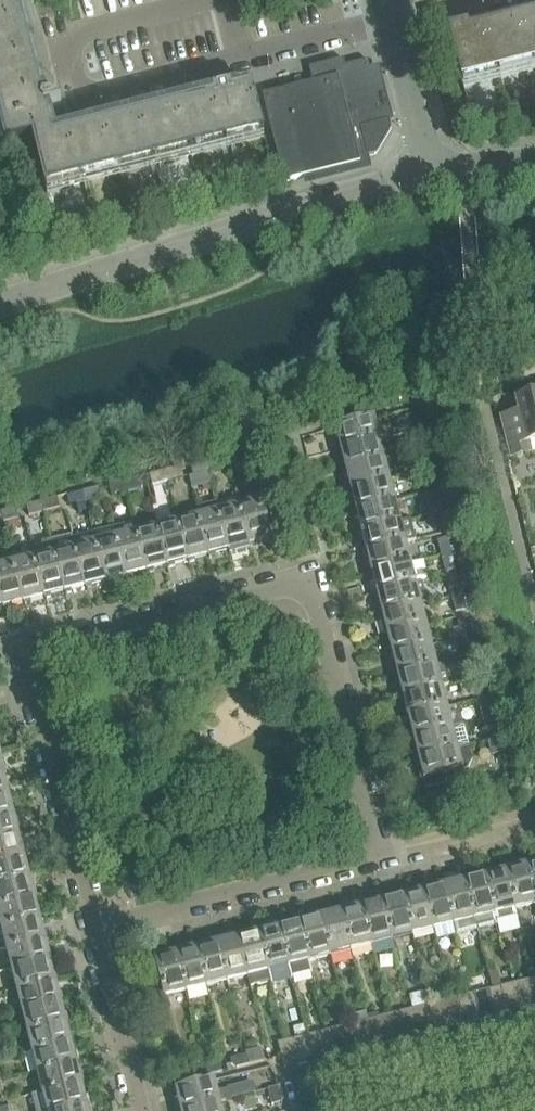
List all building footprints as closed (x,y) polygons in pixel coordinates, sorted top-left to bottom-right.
[(6,146),(33,139),(45,190),(264,135),(252,90),(70,136),(60,96),(48,99),(47,95),(41,97),(16,0),(0,0),(0,124),(6,146)] [(451,40),(462,85),(534,66),(534,19),(451,40)] [(379,102),(380,102),(379,101),(375,102),(370,81),(374,80),(374,79),(370,80),(367,71),(372,70),(371,69),(370,69),(368,61),(345,67),(343,60),(310,69),(313,83),(263,96),(285,183),(361,164),(360,160),(376,156),(392,130),(390,122),(383,124),(381,115),(382,115),(379,102)] [(520,414),(501,418),(511,457),(531,452),(528,443),(534,441),(534,396),(516,401),(520,414)] [(417,415),(406,418),(410,433),(421,431),(417,415)] [(335,429),(336,430),(333,431),(335,437),(337,437),(341,451),(380,441),(375,419),(335,429)] [(421,431),(410,433),(414,449),(425,446),(421,431)] [(341,451),(339,452),(340,458),(342,457),(346,471),(386,461),(380,441),(341,451)] [(249,451),(233,455),(236,465),(251,461),(249,451)] [(427,456),(417,459),(420,474),(431,472),(427,456)] [(222,458),(207,462),(210,472),(225,468),(222,458)] [(346,471),(346,472),(344,472),(345,479),(348,478),(351,492),(391,482),(386,461),(346,471)] [(207,462),(191,466),(194,476),(210,472),(207,462)] [(181,468),(166,472),(169,482),(184,478),(181,468)] [(166,472),(150,476),(153,486),(169,482),(166,472)] [(431,472),(420,474),(424,490),(435,487),(431,472)] [(143,489),(140,478),(125,482),(127,493),(143,489)] [(125,482),(109,486),(112,497),(127,493),(125,482)] [(391,482),(351,492),(349,493),(351,499),(353,499),(356,512),(396,502),(391,482)] [(272,486),(258,490),(261,501),(267,523),(280,519),(272,486)] [(99,489),(83,492),(86,503),(102,499),(99,489)] [(83,492),(68,496),(70,507),(86,503),(83,492)] [(240,498),(218,504),(220,511),(230,553),(252,548),(242,506),(240,498)] [(437,498),(427,500),(431,515),(441,513),(437,498)] [(58,499),(42,503),(45,513),(60,509),(58,499)] [(271,541),(267,523),(261,501),(242,506),(252,548),(258,546),(257,544),(271,541)] [(356,513),(354,513),(356,520),(358,519),(361,533),(401,523),(396,502),(356,512),(356,513)] [(45,513),(42,503),(26,507),(29,517),(45,513)] [(16,509),(1,513),(4,523),(19,520),(16,509)] [(220,511),(199,517),(209,556),(210,558),(216,557),(216,555),(229,551),(230,553),(220,511)] [(441,513),(431,515),(435,532),(445,529),(441,513)] [(195,560),(209,556),(199,517),(178,522),(188,561),(189,561),(189,564),(196,562),(195,560)] [(401,523),(361,533),(362,533),(359,534),(361,540),(363,540),(367,554),(406,544),(416,541),(411,520),(401,523)] [(178,522),(158,527),(168,567),(168,566),(169,569),(175,567),(175,565),(188,561),(178,522)] [(147,572),(137,532),(138,532),(136,523),(115,529),(127,577),(128,579),(134,577),(134,575),(147,572)] [(138,532),(137,532),(147,572),(148,572),(148,574),(155,572),(154,570),(168,567),(158,527),(138,532)] [(113,580),(127,577),(115,529),(94,534),(106,582),(107,584),(113,583),(113,580)] [(92,585),(106,582),(94,534),(73,539),(85,587),(86,587),(86,589),(93,588),(92,585)] [(72,591),(85,587),(73,539),(72,536),(52,541),(55,553),(65,592),(66,595),(72,593),(72,591)] [(448,539),(437,542),(441,557),(452,554),(448,539)] [(406,544),(367,554),(365,555),(366,561),(368,560),(372,574),(412,564),(406,544)] [(55,553),(34,558),(44,597),(45,597),(45,600),(52,598),(51,596),(65,592),(55,553)] [(452,554),(441,557),(445,573),(456,570),(452,554)] [(34,558),(14,563),(24,603),(25,605),(31,603),(31,601),(44,597),(34,558)] [(24,603),(14,563),(0,567),(0,596),(3,608),(4,610),(10,608),(10,606),(24,603)] [(372,574),(370,575),(371,582),(374,581),(377,595),(417,585),(417,584),(412,564),(372,574)] [(458,580),(448,582),(452,598),(462,595),(458,580)] [(377,595),(375,596),(380,616),(382,616),(382,615),(422,605),(427,604),(422,583),(417,584),(417,585),(377,595)] [(462,595),(452,598),(456,614),(466,611),(462,595)] [(422,605),(382,615),(382,616),(380,616),(385,637),(387,636),(427,626),(422,605)] [(469,621),(458,624),(462,639),(472,636),(469,621)] [(387,636),(385,637),(387,643),(389,643),(392,656),(432,646),(427,626),(387,636)] [(472,636),(462,639),(466,655),(476,652),(472,636)] [(432,646),(392,656),(393,657),(390,657),(392,664),(394,663),(398,677),(444,665),(443,665),(437,667),(432,646)] [(479,662),(468,665),(472,680),(483,678),(479,662)] [(444,665),(398,677),(396,678),(397,684),(399,684),(403,698),(443,688),(449,686),(444,665)] [(483,678),(472,680),(476,696),(487,693),(483,678)] [(403,698),(401,699),(402,705),(405,705),(408,718),(448,708),(443,688),(403,698)] [(489,703),(479,706),(483,721),(493,719),(489,703)] [(408,719),(406,719),(408,726),(410,725),(413,739),(453,729),(448,708),(408,718),(408,719)] [(493,719),(483,721),(487,737),(497,734),(493,719)] [(413,739),(411,740),(413,746),(415,746),(418,759),(469,747),(463,726),(453,729),(413,739)] [(419,760),(416,760),(418,767),(420,766),(424,781),(424,780),(426,789),(445,784),(443,776),(467,769),(468,769),(473,761),(469,749),(469,747),(418,759),(419,760)] [(5,775),(7,775),(7,774),(0,776),(0,798),(10,795),(12,794),(10,788),(8,789),(5,775)] [(17,815),(15,809),(13,809),(10,795),(0,798),(0,820),(15,816),(17,815)] [(0,820),(0,841),(20,836),(22,836),(17,815),(15,816),(0,820)] [(31,855),(29,849),(23,850),(20,836),(0,841),(0,863),(25,857),(31,855)] [(0,863),(0,885),(33,877),(31,870),(29,871),(25,857),(0,863)] [(534,900),(534,861),(526,863),(534,900)] [(505,868),(516,910),(534,905),(534,900),(526,863),(505,868)] [(505,868),(485,873),(498,926),(518,921),(516,910),(505,868)] [(485,873),(464,879),(477,931),(498,926),(485,873)] [(0,885),(0,907),(38,898),(33,877),(0,885)] [(464,879),(443,884),(457,936),(477,931),(464,879)] [(437,888),(423,891),(433,931),(436,942),(457,936),(443,884),(437,885),(437,888)] [(417,893),(403,896),(413,936),(433,931),(423,891),(423,889),(416,891),(417,893)] [(402,894),(395,896),(396,898),(382,901),(392,941),(413,936),(403,896),(402,896),(402,894)] [(38,898),(0,907),(0,925),(1,929),(41,919),(41,918),(43,918),(41,911),(39,912),(36,899),(38,898)] [(375,901),(375,903),(362,906),(362,904),(361,904),(372,946),(392,941),(382,901),(381,899),(375,901)] [(361,904),(341,910),(351,952),(372,946),(361,904)] [(334,913),(321,917),(331,957),(351,952),(341,910),(334,911),(334,913)] [(314,919),(300,922),(310,962),(331,957),(321,917),(320,917),(320,915),(313,916),(314,919)] [(41,919),(1,929),(6,949),(46,939),(48,938),(46,932),(44,932),(41,919)] [(292,922),(293,924),(279,927),(293,980),(313,975),(310,962),(300,922),(299,922),(299,920),(292,922)] [(272,927),(272,929),(259,932),(271,983),(272,985),(293,980),(279,927),(278,925),(272,927)] [(258,930),(251,932),(252,934),(238,937),(248,977),(249,977),(251,988),(271,983),(259,932),(258,932),(258,930)] [(231,939),(218,943),(228,983),(248,977),(238,937),(238,938),(237,936),(231,937),(231,939)] [(51,959),(53,959),(52,952),(49,953),(46,939),(6,949),(11,970),(51,960),(51,959)] [(217,941),(210,942),(211,944),(197,948),(207,988),(228,983),(218,943),(217,943),(217,941)] [(196,946),(190,947),(190,950),(177,953),(187,993),(207,988),(197,948),(196,946)] [(170,955),(155,958),(165,998),(187,993),(177,953),(176,953),(176,951),(169,953),(170,955)] [(56,981),(56,980),(58,979),(57,973),(55,974),(51,960),(11,970),(16,991),(56,981)] [(533,1007),(534,1006),(534,979),(525,981),(532,1008),(533,1008),(533,1007)] [(56,981),(16,991),(22,1011),(62,1001),(61,1001),(64,1000),(62,994),(60,994),(56,981)] [(521,1011),(520,1010),(530,1007),(531,1008),(532,1008),(525,981),(513,984),(520,1011),(521,1011)] [(518,1011),(520,1011),(513,984),(500,987),(507,1014),(508,1014),(508,1013),(518,1010),(518,1011)] [(496,1017),(496,1016),(506,1014),(507,1014),(500,987),(488,991),(495,1017),(496,1017)] [(484,1020),(483,1019),(493,1017),(494,1018),(495,1017),(488,991),(476,994),(483,1020),(484,1020)] [(481,1021),(483,1020),(476,994),(463,997),(470,1023),(471,1023),(471,1022),(481,1020),(481,1021)] [(469,1024),(470,1023),(463,997),(451,1000),(458,1027),(459,1026),(459,1025),(469,1023),(469,1024)] [(457,1027),(458,1027),(451,1000),(439,1003),(446,1030),(447,1029),(446,1029),(456,1026),(457,1027)] [(62,1001),(22,1011),(27,1032),(69,1021),(67,1014),(65,1015),(62,1001)] [(444,1030),(446,1030),(439,1003),(427,1006),(433,1033),(434,1033),(434,1032),(444,1029),(444,1030)] [(422,1036),(422,1035),(432,1032),(432,1033),(433,1033),(427,1006),(414,1009),(421,1036),(422,1036)] [(414,1009),(402,1012),(409,1039),(409,1038),(419,1035),(420,1036),(421,1036),(414,1009)] [(407,1039),(409,1039),(402,1012),(390,1015),(396,1042),(397,1042),(397,1041),(407,1038),(407,1039)] [(385,1045),(385,1044),(395,1042),(396,1042),(390,1015),(377,1019),(384,1045),(385,1045)] [(383,1045),(384,1045),(377,1019),(365,1022),(372,1048),(373,1048),(372,1047),(382,1045),(383,1045)] [(70,1035),(67,1022),(69,1021),(27,1032),(32,1052),(72,1042),(74,1041),(72,1035),(70,1035)] [(360,1051),(360,1050),(370,1048),(370,1049),(372,1048),(365,1022),(353,1025),(359,1051),(360,1051)] [(358,1052),(359,1051),(353,1025),(340,1028),(347,1055),(348,1054),(348,1053),(358,1051),(358,1052)] [(340,1028),(328,1031),(335,1058),(336,1057),(335,1056),(346,1054),(346,1055),(347,1055),(340,1028)] [(328,1031),(316,1034),(322,1061),(323,1060),(333,1057),(333,1058),(335,1058),(328,1031)] [(311,1064),(311,1063),(321,1060),(321,1061),(322,1061),(316,1034),(303,1037),(310,1064),(311,1064)] [(299,1067),(299,1066),(309,1063),(309,1064),(310,1064),(303,1037),(291,1040),(298,1067),(299,1067)] [(291,1040),(278,1044),(285,1070),(286,1070),(286,1069),(296,1066),(297,1067),(298,1067),(291,1040)] [(77,1062),(79,1062),(78,1055),(75,1056),(72,1042),(32,1052),(37,1073),(77,1063),(77,1062)] [(246,1056),(248,1066),(264,1062),(261,1052),(246,1056)] [(246,1056),(230,1060),(233,1070),(248,1066),(246,1056)] [(205,1066),(207,1076),(223,1072),(220,1062),(205,1066)] [(77,1063),(37,1073),(42,1093),(82,1083),(84,1082),(83,1076),(81,1076),(77,1063)] [(205,1066),(189,1070),(192,1080),(207,1076),(205,1066)] [(176,1092),(174,1093),(175,1099),(177,1098),(181,1110),(185,1110),(221,1102),(218,1092),(215,1081),(176,1091),(176,1092)] [(252,1082),(229,1088),(229,1090),(218,1092),(221,1102),(255,1093),(252,1082)] [(87,1104),(90,1103),(88,1096),(86,1097),(82,1083),(42,1093),(47,1110),(59,1110),(88,1104),(87,1104)] [(279,1087),(268,1090),(272,1106),(283,1103),(279,1087)] [(221,1102),(185,1110),(223,1110),(221,1102)]
